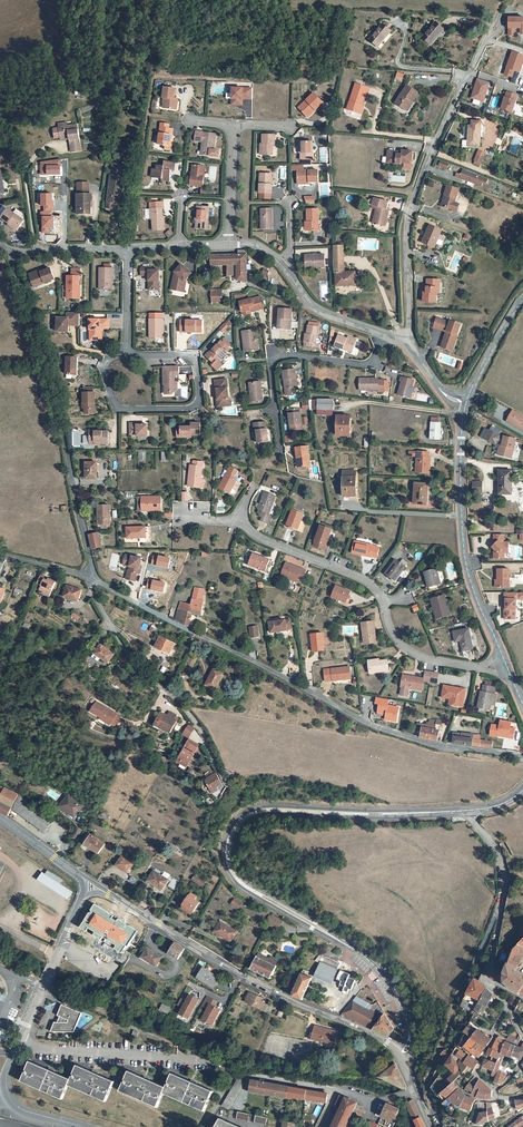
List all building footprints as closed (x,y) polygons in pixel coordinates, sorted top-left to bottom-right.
[(520,35),(522,35),(522,19),(508,19),(508,37),(515,37),(515,30),(520,29),(520,35)] [(439,23),(426,36),(433,44),(446,29),(439,23)] [(384,25),(371,40),(380,47),(393,31),(384,25)] [(424,40),(431,46),(433,44),(426,36),(424,40)] [(513,53),(506,76),(519,80),(522,67),(522,56),(513,53)] [(491,84),(479,80),(473,100),(485,104),(491,84)] [(175,106),(176,96),(174,95),(175,84),(163,83),(162,94),(165,95),(164,105),(175,106)] [(368,96),(370,89),(360,86),(356,84),(354,92),(351,102),(353,103),(350,112),(359,115),(363,106),(366,96),(368,96)] [(255,88),(234,87),(234,104),(244,105),(245,98),(254,99),(255,88)] [(397,105),(406,112),(411,103),(413,104),(419,94),(408,87),(397,105)] [(300,106),(306,115),(315,108),(318,108),(324,103),(315,93),(300,106)] [(520,96),(509,93),(504,109),(515,113),(520,96)] [(411,103),(406,112),(409,114),(414,105),(413,104),(411,103)] [(306,115),(308,117),(318,108),(315,108),(306,115)] [(481,139),(482,129),(482,124),(474,122),(473,125),(469,124),(467,146),(480,149),(481,139)] [(165,143),(165,147),(170,148),(171,143),(172,132),(174,132),(175,127),(170,126),(162,125),(159,142),(165,143)] [(56,140),(61,139),(69,138),(69,143),(71,153),(81,152),(78,126),(68,128),(60,129),(60,130),(55,130),(56,140)] [(218,133),(205,131),(203,141),(203,144),(204,145),(203,152),(220,155),(221,149),(215,148),(218,133)] [(264,142),(263,153),(274,153),(274,143),(277,143),(277,134),(264,133),(264,142)] [(313,157),(313,139),(302,140),(301,150),(301,157),(313,157)] [(489,154),(483,152),(479,161),(486,163),(489,154)] [(405,156),(392,154),(391,161),(394,164),(399,164),(399,167),(403,167),(404,165),(414,166),(415,155),(405,154),(405,156)] [(60,174),(60,166),(60,160),(41,162),(41,174),(60,174)] [(157,175),(156,178),(163,179),(163,177),(171,178),(172,171),(174,172),(175,163),(165,161),(165,165),(158,164),(157,169),(153,169),(152,175),(157,175)] [(192,184),(204,185),(205,175),(204,175),(205,165),(194,163),(192,184)] [(117,173),(122,173),(123,166),(115,165),(114,175),(117,175),(117,173)] [(297,180),(309,180),(318,180),(318,169),(297,169),(297,180)] [(490,184),(492,179),(467,169),(465,174),(460,173),(459,177),(485,186),(487,182),(490,184)] [(272,181),(270,181),(270,172),(260,171),(259,191),(272,192),(272,181)] [(124,193),(126,178),(122,178),(113,177),(110,202),(109,209),(115,210),(116,203),(121,204),(122,193),(124,193)] [(80,199),(80,214),(94,214),(94,202),(95,202),(95,195),(92,195),(92,190),(92,183),(80,183),(80,190),(80,195),(82,195),(82,199),(80,199)] [(448,197),(444,207),(453,210),(458,212),(461,206),(455,204),(461,191),(449,186),(445,196),(446,196),(448,197)] [(53,201),(52,201),(52,193),(41,194),(41,205),(43,205),(44,211),(53,210),(53,201)] [(122,193),(121,204),(128,205),(129,196),(124,195),(124,193),(122,193)] [(163,218),(163,212),(163,207),(165,206),(166,202),(152,202),(151,218),(154,218),(153,229),(165,229),(165,218),(163,218)] [(375,212),(374,213),(373,220),(374,220),(373,226),(384,228),(389,213),(387,212),(384,211),(386,205),(374,202),(373,203),(369,202),(367,207),(373,209),(376,210),(375,211),(375,212)] [(308,228),(319,228),(319,224),(319,217),(318,206),(306,207),(306,214),(309,214),(309,219),(307,219),(308,228)] [(198,208),(197,229),(209,230),(210,209),(198,208)] [(271,220),(274,220),(274,208),(262,208),(262,228),(271,228),(271,220)] [(27,223),(9,211),(3,220),(21,232),(27,223)] [(53,216),(51,216),(51,211),(41,212),(41,219),(42,218),(42,232),(48,232),(48,227),(53,227),(53,216)] [(440,231),(430,226),(422,243),(433,248),(440,231)] [(344,242),(334,242),(335,270),(335,276),(337,276),(337,287),(355,287),(355,273),(345,273),(344,242)] [(314,261),(315,263),(324,263),(324,250),(305,252),(305,261),(314,261)] [(248,277),(247,252),(238,252),(238,256),(211,256),(212,273),(214,272),(215,267),(228,268),(237,268),(238,278),(248,277)] [(181,289),(183,289),(184,282),(192,273),(183,265),(174,274),(171,292),(180,293),(181,289)] [(228,268),(228,279),(238,278),(237,268),(228,268)] [(50,269),(42,273),(38,274),(37,272),(28,275),(33,287),(43,283),(44,285),(54,280),(50,269)] [(155,293),(155,290),(159,290),(159,273),(150,273),(150,269),(140,269),(140,277),(151,278),(151,293),(155,293)] [(78,270),(70,270),(71,278),(79,278),(78,270)] [(100,291),(111,291),(111,285),(110,276),(113,276),(112,270),(100,270),(100,291)] [(80,294),(79,278),(71,278),(67,278),(67,295),(67,301),(80,300),(80,294)] [(425,303),(439,302),(438,293),(438,286),(441,286),(441,279),(428,280),(429,288),(429,294),(427,294),(425,294),(425,303)] [(212,302),(223,302),(223,295),(223,290),(212,290),(212,302)] [(264,308),(261,298),(239,304),(242,314),(264,308)] [(289,311),(278,310),(276,329),(288,330),(289,311)] [(80,324),(80,314),(66,314),(67,319),(57,319),(57,333),(69,333),(69,325),(80,324)] [(443,343),(453,347),(456,341),(455,340),(457,334),(458,335),(461,325),(451,321),(450,323),(437,318),(434,326),(447,331),(447,332),(448,333),(446,334),(443,343)] [(151,320),(150,320),(150,339),(163,339),(162,326),(164,326),(164,320),(163,320),(151,320)] [(201,320),(181,320),(181,332),(201,332),(201,320)] [(90,321),(91,342),(101,341),(101,331),(109,330),(109,321),(90,321)] [(307,335),(303,334),(302,342),(307,343),(306,347),(317,349),(318,343),(315,342),(316,336),(319,336),(320,327),(309,325),(307,335)] [(229,330),(224,326),(220,331),(224,336),(229,330)] [(250,332),(242,332),(246,355),(255,354),(254,342),(251,343),(250,332)] [(343,335),(343,337),(333,335),(332,345),(351,348),(352,336),(343,335)] [(211,356),(209,355),(206,358),(215,366),(217,364),(223,369),(228,364),(224,360),(231,353),(222,344),(211,356)] [(77,359),(66,358),(66,376),(76,376),(77,359)] [(163,388),(163,395),(172,394),(175,391),(175,387),(173,387),(173,385),(175,385),(184,385),(184,377),(177,377),(177,369),(162,369),(162,387),(163,388)] [(296,371),(283,372),(286,395),(292,394),(292,390),(296,389),(295,380),(297,379),(296,371)] [(399,397),(410,398),(412,378),(398,377),(398,384),(400,384),(399,397)] [(374,381),(374,379),(356,380),(356,391),(375,390),(375,393),(382,392),(381,380),(374,381)] [(227,381),(215,383),(216,392),(217,391),(218,397),(218,402),(220,402),(221,409),(230,408),(230,400),(227,381)] [(261,400),(259,381),(249,383),(251,401),(261,400)] [(94,394),(82,394),(82,404),(84,404),(84,415),(90,415),(90,412),(94,412),(94,394)] [(302,408),(311,408),(311,399),(308,400),(308,405),(302,405),(302,408)] [(318,403),(317,414),(333,413),(333,403),(318,403)] [(297,409),(287,411),(289,428),(300,427),(297,409)] [(519,429),(522,422),(522,420),(522,416),(512,410),(506,422),(519,429)] [(350,419),(337,419),(336,438),(350,439),(350,419)] [(437,421),(428,421),(426,441),(438,442),(439,432),(436,432),(437,421)] [(258,430),(259,440),(260,444),(271,442),(269,430),(267,430),(265,422),(253,423),(254,431),(258,430)] [(137,427),(137,425),(129,425),(129,437),(136,437),(136,438),(146,438),(146,427),(137,427)] [(176,429),(176,440),(190,440),(190,438),(199,438),(199,425),(190,425),(190,428),(176,429)] [(493,429),(486,425),(483,433),(490,436),(493,429)] [(108,434),(89,434),(89,446),(108,446),(108,434)] [(514,440),(502,438),(499,456),(511,459),(514,440)] [(308,447),(296,449),(298,469),(311,467),(308,447)] [(412,474),(429,475),(429,469),(426,469),(426,459),(427,455),(415,454),(415,460),(413,460),(412,474)] [(96,481),(95,465),(85,466),(86,480),(96,481)] [(188,489),(201,490),(202,480),(203,466),(193,465),(192,471),(190,471),(188,489)] [(231,469),(220,490),(231,496),(238,482),(236,481),(240,474),(231,469)] [(499,472),(499,495),(512,495),(512,503),(518,503),(518,489),(517,489),(512,489),(512,482),(511,472),(499,472)] [(356,482),(344,481),(344,500),(354,500),(355,493),(356,493),(356,482)] [(473,484),(473,494),(482,494),(481,484),(473,484)] [(426,485),(414,485),(413,506),(425,506),(426,485)] [(260,512),(266,515),(270,517),(276,501),(266,497),(260,512)] [(141,514),(162,513),(162,500),(141,501),(141,514)] [(106,530),(111,529),(110,525),(114,524),(110,507),(99,507),(103,526),(105,526),(106,530)] [(305,517),(293,513),(287,529),(299,534),(305,517)] [(262,524),(268,527),(270,521),(265,518),(262,524)] [(151,537),(146,537),(145,531),(127,532),(128,543),(140,542),(140,547),(152,547),(151,537)] [(335,537),(322,531),(315,550),(328,555),(335,537)] [(504,540),(504,535),(495,535),(495,558),(505,559),(505,548),(509,548),(509,540),(504,540)] [(99,537),(89,538),(92,551),(102,550),(99,537)] [(371,550),(371,549),(355,546),(353,558),(369,561),(370,560),(377,561),(379,552),(371,550)] [(154,555),(152,564),(167,567),(169,558),(154,555)] [(272,564),(253,558),(250,567),(262,572),(262,573),(268,575),(272,564)] [(130,575),(128,575),(126,583),(136,585),(137,577),(140,577),(142,562),(126,559),(125,566),(131,567),(130,575)] [(407,569),(402,567),(397,564),(387,578),(397,585),(407,569)] [(307,576),(286,569),(281,581),(298,587),(299,583),(304,584),(307,576)] [(498,570),(497,588),(509,588),(509,570),(498,570)] [(442,587),(438,572),(428,574),(431,589),(442,587)] [(149,579),(147,588),(163,591),(165,582),(149,579)] [(49,582),(44,580),(40,586),(46,589),(49,582)] [(42,595),(52,601),(59,588),(49,582),(46,589),(42,595)] [(64,600),(77,605),(82,594),(69,590),(64,600)] [(351,598),(338,591),(332,601),(346,609),(351,598)] [(519,594),(505,594),(505,620),(511,619),(511,615),(515,615),(515,609),(517,609),(517,599),(519,599),(522,599),(522,594),(519,594)] [(202,603),(203,597),(196,595),(193,609),(203,612),(206,604),(202,603)] [(444,601),(433,602),(437,622),(449,620),(444,601)] [(182,612),(181,613),(193,617),(196,618),(201,619),(203,612),(193,609),(186,607),(183,606),(181,611),(182,612)] [(190,629),(193,617),(181,613),(180,617),(177,624),(189,631),(190,629)] [(271,627),(272,639),(286,637),(286,636),(293,635),(291,625),(286,626),(285,625),(271,627)] [(374,627),(364,628),(366,647),(377,646),(374,627)] [(257,630),(250,631),(251,641),(259,640),(257,630)] [(470,632),(454,634),(456,645),(462,644),(464,653),(474,652),(470,632)] [(174,644),(160,635),(154,645),(168,654),(174,644)] [(324,655),(323,638),(312,638),(314,648),(312,648),(313,656),(324,655)] [(109,652),(101,648),(92,663),(99,667),(101,664),(108,667),(112,659),(107,657),(109,652)] [(381,665),(380,663),(368,664),(370,677),(390,676),(388,664),(381,665)] [(129,669),(121,664),(119,667),(127,672),(129,669)] [(222,677),(212,670),(202,686),(212,692),(222,677)] [(426,680),(425,682),(432,684),(434,674),(427,672),(426,680)] [(348,673),(323,674),(325,685),(349,684),(348,673)] [(440,675),(434,674),(432,684),(438,685),(440,675)] [(425,682),(426,680),(405,677),(403,689),(402,697),(409,698),(410,690),(424,692),(425,682)] [(456,708),(464,708),(466,692),(446,690),(445,701),(452,702),(456,703),(456,708)] [(485,709),(484,713),(488,714),(489,710),(491,711),(492,705),(492,701),(495,702),(496,697),(496,696),(484,694),(483,694),(480,708),(481,709),(485,709)] [(398,709),(387,707),(388,701),(376,699),(375,705),(378,706),(377,715),(385,717),(384,722),(396,724),(398,709)] [(120,716),(96,701),(90,711),(114,726),(120,716)] [(176,724),(174,723),(175,721),(176,719),(169,715),(167,717),(166,719),(160,716),(154,726),(169,735),(176,724)] [(422,731),(421,738),(438,740),(441,720),(436,720),(437,720),(429,719),(429,723),(427,723),(427,725),(417,724),(417,730),(422,731)] [(516,731),(511,730),(512,724),(501,722),(500,728),(492,726),(490,737),(498,738),(514,740),(516,731)] [(194,728),(188,725),(182,734),(188,738),(194,728)] [(454,733),(453,743),(491,749),(492,741),(472,739),(473,735),(463,733),(462,734),(454,733)] [(181,764),(186,767),(199,745),(189,740),(178,758),(182,760),(181,764)] [(181,764),(182,760),(178,758),(175,763),(185,769),(186,767),(181,764)] [(209,777),(206,784),(210,790),(215,787),(222,783),(216,773),(209,777)] [(7,804),(13,807),(16,801),(19,795),(6,788),(0,800),(7,804)] [(29,802),(19,795),(16,801),(25,808),(29,802)] [(68,796),(66,799),(80,809),(82,807),(68,796)] [(73,816),(80,809),(66,799),(60,806),(73,816)] [(25,808),(48,825),(54,818),(31,800),(29,802),(25,808)] [(21,813),(25,808),(16,801),(13,807),(21,813)] [(7,804),(3,813),(8,816),(13,807),(7,804)] [(44,831),(48,825),(25,808),(21,813),(44,831)] [(86,844),(85,846),(96,853),(103,843),(89,835),(84,843),(86,844)] [(133,864),(121,857),(115,866),(128,873),(133,864)] [(38,879),(67,898),(72,892),(59,883),(61,879),(47,870),(45,874),(42,872),(38,879)] [(168,880),(153,871),(147,881),(162,890),(168,880)] [(205,883),(194,876),(191,880),(202,887),(205,883)] [(198,901),(188,895),(182,904),(183,905),(192,910),(198,901)] [(139,898),(135,904),(144,909),(147,903),(139,898)] [(241,903),(233,899),(231,903),(239,908),(241,903)] [(192,910),(183,905),(181,908),(190,913),(192,910)] [(110,910),(103,922),(135,944),(143,932),(110,910)] [(269,929),(276,933),(281,923),(271,918),(266,928),(269,929)] [(235,931),(219,921),(213,931),(230,941),(235,931)] [(177,960),(184,949),(174,943),(167,953),(177,960)] [(515,972),(517,966),(518,967),(522,957),(522,955),(522,950),(518,947),(513,952),(504,973),(493,970),(491,980),(504,984),(510,991),(518,996),(522,998),(522,978),(515,972)] [(147,949),(141,958),(155,966),(160,957),(147,949)] [(269,962),(263,959),(263,958),(258,955),(256,959),(268,964),(269,962)] [(314,961),(320,963),(316,974),(332,981),(339,964),(319,955),(314,961)] [(276,968),(275,968),(276,966),(274,964),(269,962),(268,964),(256,959),(250,971),(271,981),(276,968)] [(218,980),(203,971),(199,978),(214,988),(218,980)] [(300,1000),(310,976),(301,972),(289,996),(300,1000)] [(328,980),(331,982),(332,981),(316,974),(315,976),(327,981),(328,980)] [(479,1002),(486,989),(479,982),(475,980),(467,995),(479,1002)] [(474,1011),(476,1013),(480,1015),(482,1017),(493,996),(486,989),(479,1002),(474,1011)] [(248,994),(244,1003),(260,1010),(262,1004),(264,1000),(248,994)] [(183,1011),(180,1017),(190,1022),(199,1003),(189,998),(186,1004),(181,1002),(178,1008),(183,1011)] [(208,1011),(202,1023),(207,1026),(208,1025),(214,1027),(221,1012),(214,1009),(217,1003),(207,998),(202,1009),(208,1011)] [(366,1010),(371,1007),(356,998),(353,1003),(366,1010)] [(378,1016),(382,1013),(377,1003),(376,1003),(371,1007),(366,1010),(353,1003),(343,1016),(374,1031),(387,1037),(393,1031),(384,1016),(382,1019),(378,1016)] [(61,1004),(56,1015),(59,1016),(56,1022),(53,1022),(49,1031),(73,1032),(81,1013),(61,1004)] [(314,1027),(311,1037),(333,1043),(336,1033),(314,1027)] [(464,1034),(465,1034),(478,1045),(485,1050),(490,1041),(484,1036),(478,1031),(475,1034),(466,1029),(464,1034)] [(469,1052),(472,1053),(474,1050),(478,1045),(465,1034),(459,1046),(469,1053),(469,1052)] [(500,1054),(504,1045),(501,1043),(502,1040),(498,1039),(492,1050),(500,1054)] [(482,1055),(485,1050),(478,1045),(474,1050),(482,1055)] [(504,1045),(500,1054),(504,1056),(506,1057),(511,1047),(504,1045)] [(506,1057),(512,1059),(513,1057),(517,1049),(511,1047),(506,1057)] [(517,1049),(513,1057),(514,1058),(521,1060),(522,1056),(522,1051),(521,1050),(517,1049)] [(474,1056),(479,1059),(482,1055),(474,1050),(472,1053),(472,1055),(474,1057),(474,1056)] [(492,1050),(489,1050),(487,1057),(492,1060),(490,1064),(494,1066),(496,1063),(501,1065),(504,1056),(500,1054),(492,1050)] [(462,1062),(466,1056),(459,1051),(454,1057),(461,1061),(462,1062)] [(445,1053),(441,1056),(440,1057),(448,1062),(450,1058),(451,1057),(445,1053)] [(457,1067),(462,1074),(468,1067),(473,1061),(466,1056),(462,1062),(461,1061),(457,1067)] [(454,1084),(460,1076),(462,1074),(457,1067),(450,1058),(448,1062),(445,1068),(454,1076),(448,1082),(449,1083),(447,1084),(451,1087),(452,1086),(454,1084)] [(478,1064),(477,1063),(473,1061),(468,1067),(474,1071),(478,1064)] [(495,1079),(496,1080),(499,1072),(501,1065),(496,1063),(494,1066),(490,1064),(485,1061),(483,1068),(494,1072),(492,1077),(495,1078),(495,1079)] [(29,1062),(20,1081),(60,1099),(67,1084),(104,1101),(112,1082),(76,1065),(69,1079),(29,1062)] [(403,1090),(406,1089),(395,1066),(381,1078),(379,1079),(383,1081),(383,1083),(388,1084),(389,1083),(403,1090)] [(127,1071),(118,1091),(155,1107),(161,1093),(201,1111),(210,1092),(171,1074),(164,1087),(127,1071)] [(499,1072),(496,1080),(495,1084),(499,1086),(501,1086),(503,1083),(504,1083),(506,1080),(505,1079),(507,1075),(499,1072)] [(242,1081),(239,1079),(222,1107),(229,1111),(245,1083),(242,1081)] [(491,1099),(490,1092),(487,1091),(487,1089),(478,1081),(475,1089),(474,1089),(472,1094),(471,1097),(477,1098),(482,1100),(484,1100),(487,1100),(491,1099)] [(286,1100),(288,1089),(251,1082),(249,1093),(286,1100)] [(452,1095),(457,1090),(452,1086),(451,1087),(442,1094),(447,1100),(452,1095)] [(306,1092),(288,1089),(286,1100),(290,1101),(291,1099),(305,1101),(306,1092)] [(327,1096),(306,1092),(305,1101),(325,1105),(326,1104),(327,1096)] [(455,1106),(459,1110),(465,1099),(458,1092),(453,1097),(448,1101),(451,1104),(454,1107),(455,1106)] [(356,1105),(340,1097),(332,1115),(330,1114),(324,1126),(346,1126),(356,1105)] [(469,1113),(470,1113),(473,1104),(474,1102),(465,1099),(459,1110),(458,1112),(468,1116),(469,1113)] [(412,1101),(407,1103),(407,1111),(410,1121),(412,1120),(416,1126),(425,1126),(412,1101)] [(514,1102),(515,1105),(517,1111),(516,1112),(518,1115),(518,1116),(519,1115),(522,1113),(522,1102),(514,1102)] [(489,1122),(490,1122),(495,1120),(491,1104),(486,1104),(488,1114),(489,1122)] [(399,1112),(387,1105),(382,1116),(380,1120),(393,1126),(394,1125),(395,1123),(399,1112)] [(249,1114),(236,1112),(235,1119),(247,1122),(249,1114)] [(477,1126),(480,1126),(489,1123),(489,1122),(488,1114),(479,1115),(477,1114),(475,1120),(478,1121),(477,1126)] [(265,1118),(254,1116),(253,1123),(264,1126),(265,1118)] [(522,1117),(514,1124),(516,1126),(521,1126),(522,1126),(522,1118),(522,1117)]
